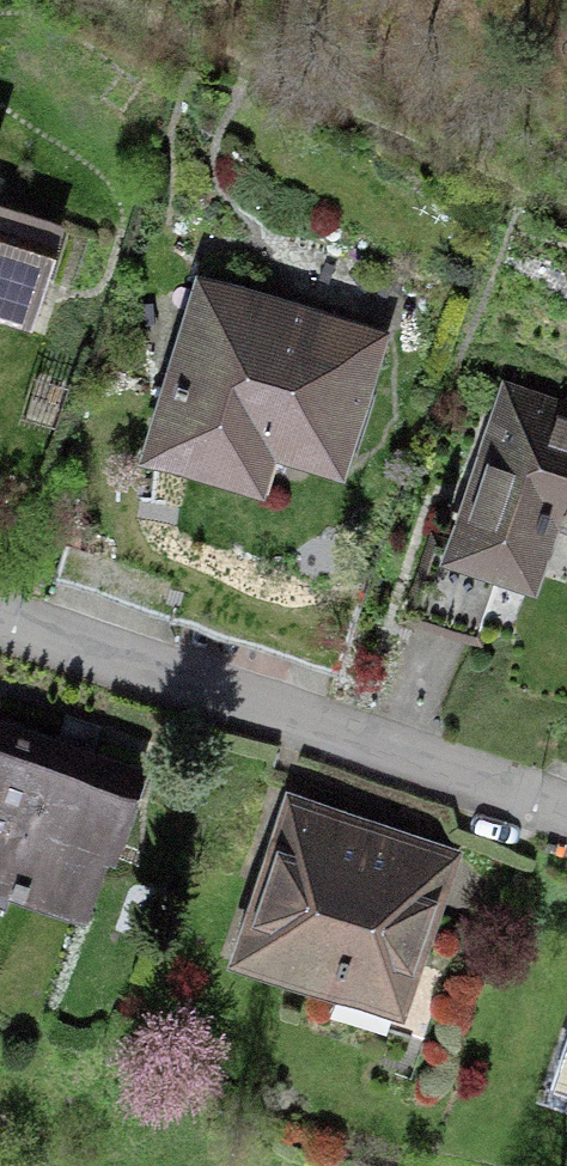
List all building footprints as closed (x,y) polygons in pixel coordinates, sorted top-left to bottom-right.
[(33,300),(57,223),(0,206),(0,290),(33,300)] [(205,283),(154,448),(198,462),(223,470),(227,471),(239,432),(336,462),(375,336),(284,308),(280,323),(258,317),(263,301),(205,283)] [(284,308),(263,301),(258,317),(280,323),(284,308)] [(511,393),(466,525),(538,549),(551,509),(566,514),(566,413),(511,393)] [(58,578),(335,673),(350,630),(228,588),(257,503),(217,491),(223,470),(198,462),(192,480),(182,477),(173,502),(212,515),(190,581),(71,540),(58,578)] [(478,636),(503,562),(435,539),(410,613),(478,636)] [(14,871),(10,882),(82,906),(102,846),(110,849),(139,764),(80,745),(85,730),(52,719),(47,733),(0,718),(0,866),(14,871)] [(294,801),(243,949),(339,981),(329,1008),(422,1040),(443,981),(408,969),(447,854),(393,835),(390,844),(364,835),(366,826),(294,801)]
